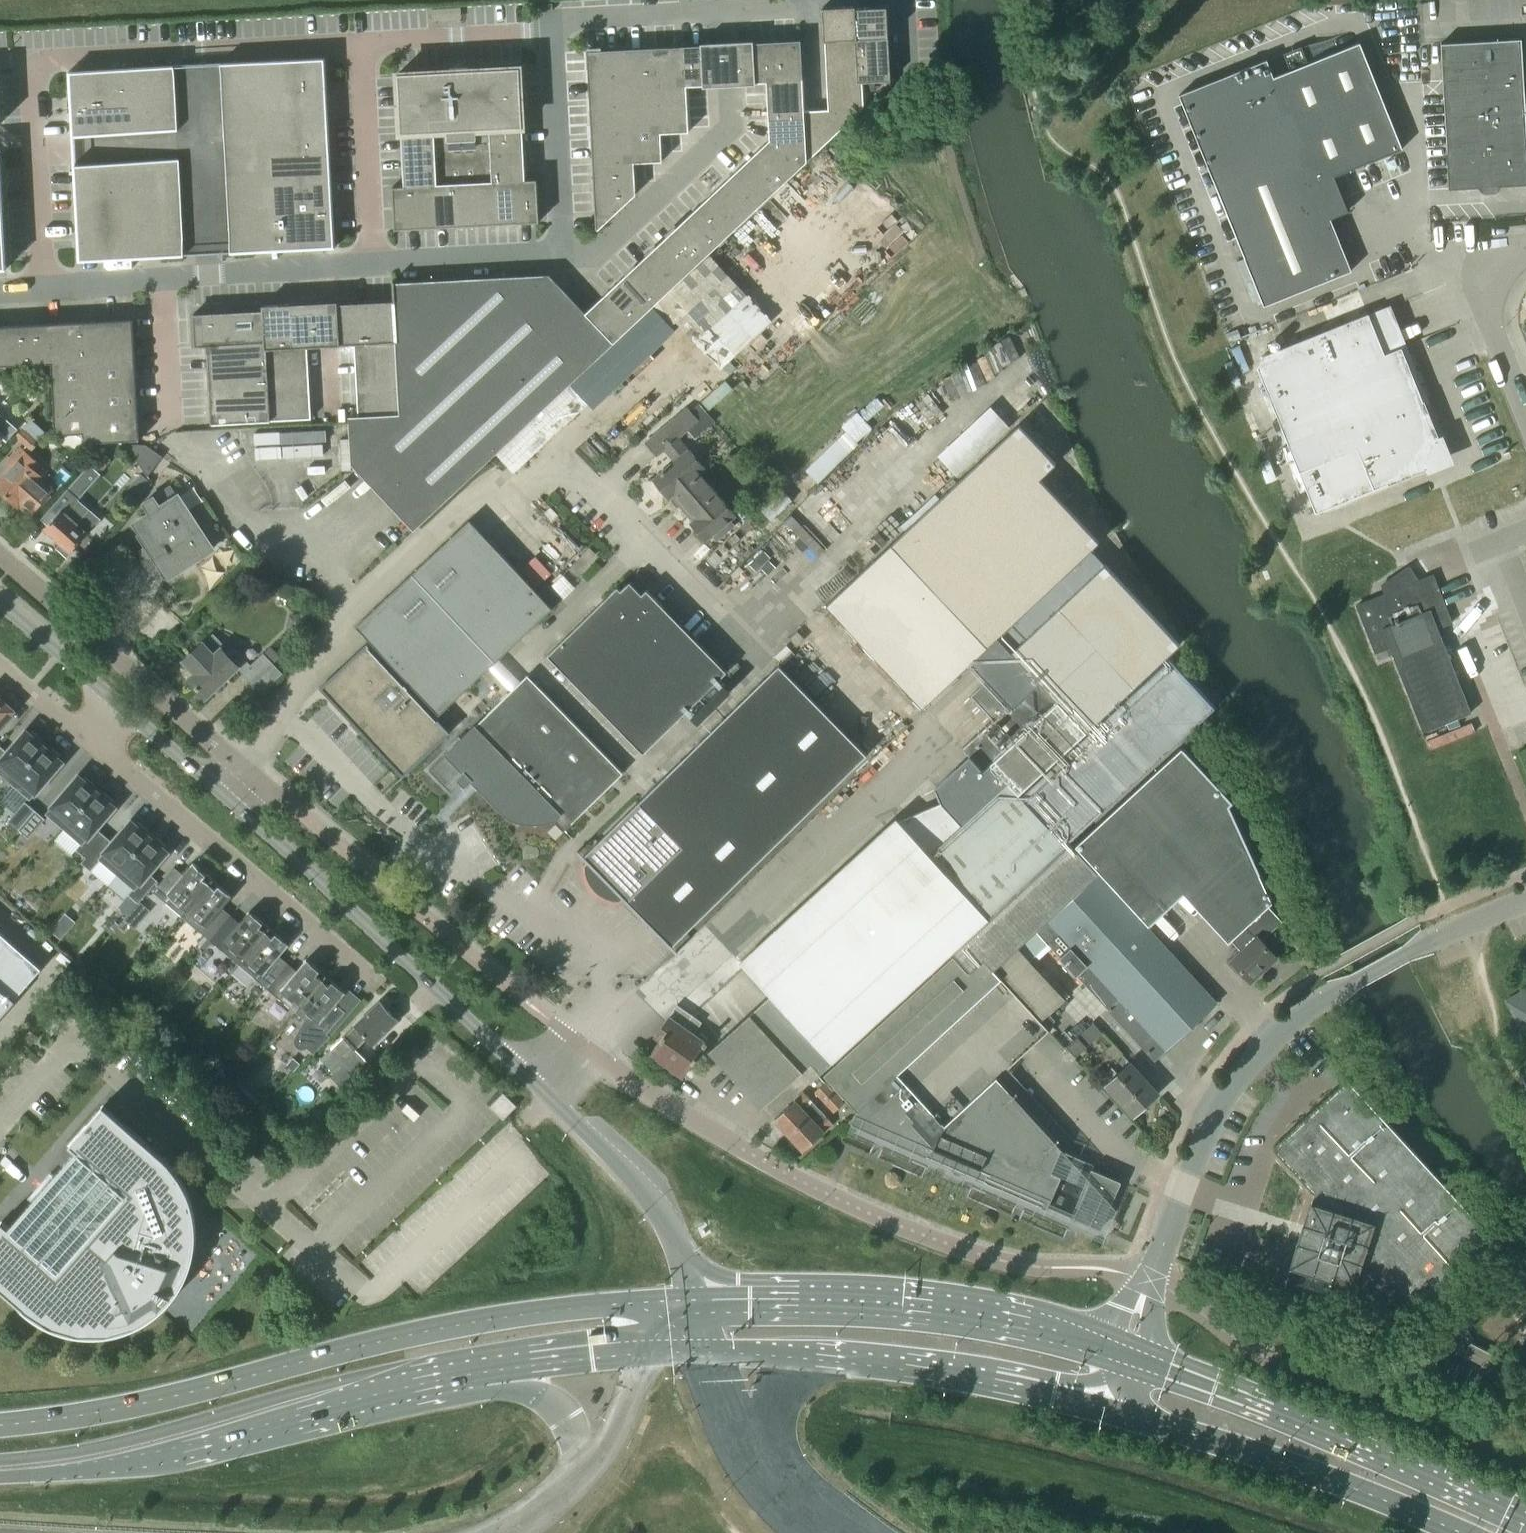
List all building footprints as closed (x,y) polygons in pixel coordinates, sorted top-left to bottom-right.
[(856,8),(856,6),(823,7),(824,41),(825,41),(858,39),(856,8)] [(856,8),(858,39),(889,37),(887,6),(856,8)] [(1488,185),(1525,183),(1525,145),(1519,36),(1479,39),(1481,76),(1488,185)] [(889,37),(858,39),(859,60),(890,59),(889,37)] [(858,39),(825,41),(827,67),(860,65),(859,60),(858,39)] [(1440,78),(1481,76),(1479,39),(1438,41),(1440,78)] [(801,40),(774,41),(776,87),(803,85),(801,40)] [(1332,175),(1400,147),(1358,40),(1271,76),(1264,58),(1176,94),(1261,306),(1349,270),(1328,217),(1346,210),(1332,175)] [(776,87),(774,41),(729,44),(731,84),(767,82),(767,88),(776,87)] [(684,46),(687,86),(731,84),(729,44),(684,46)] [(684,46),(658,47),(659,87),(687,86),(684,46)] [(658,47),(629,48),(631,82),(632,104),(660,102),(659,87),(658,47)] [(587,50),(589,84),(631,82),(629,48),(587,50)] [(891,81),(890,59),(859,60),(860,65),(861,82),(863,82),(891,81)] [(325,64),(265,67),(267,95),(268,123),(328,120),(325,64)] [(860,65),(827,67),(828,94),(863,92),(863,82),(861,82),(860,65)] [(267,95),(265,67),(218,69),(220,97),(267,95)] [(450,71),(398,74),(404,187),(393,187),(395,230),(416,229),(436,228),(457,227),(478,225),(498,224),(520,223),(539,222),(537,180),(526,180),(520,67),(468,70),(468,68),(450,69),(450,71)] [(195,71),(169,72),(171,102),(172,129),(174,159),(175,186),(177,217),(178,244),(205,243),(227,242),(226,215),(225,188),(223,157),(221,126),(220,97),(218,69),(195,71)] [(169,72),(131,74),(132,104),(171,102),(169,72)] [(72,107),(132,104),(131,74),(70,78),(72,107)] [(1488,185),(1481,76),(1440,78),(1447,188),(1488,185)] [(589,84),(590,112),(632,110),(632,104),(631,82),(589,84)] [(776,87),(767,88),(769,115),(805,113),(805,111),(803,85),(776,87)] [(687,86),(659,87),(660,102),(661,133),(689,131),(687,86)] [(828,94),(829,110),(842,128),(864,108),(863,92),(828,94)] [(267,95),(220,97),(221,126),(268,123),(267,95)] [(171,102),(132,104),(134,131),(172,129),(171,102)] [(660,102),(632,104),(632,110),(633,138),(634,162),(662,161),(661,133),(660,102)] [(132,104),(72,107),(73,134),(134,131),(132,104)] [(632,110),(590,112),(592,140),(633,138),(632,110)] [(807,161),(842,128),(829,110),(805,111),(805,113),(807,161)] [(764,145),(793,176),(807,161),(805,113),(769,115),(770,140),(764,145)] [(328,120),(268,123),(269,155),(271,185),(331,182),(328,120)] [(223,157),(269,155),(268,123),(221,126),(223,157)] [(134,131),(135,161),(174,159),(172,129),(134,131)] [(135,161),(134,131),(73,134),(75,164),(135,161)] [(592,140),(593,168),(634,166),(634,162),(633,138),(592,140)] [(764,145),(745,163),(773,195),(793,176),(764,145)] [(269,155),(223,157),(225,188),(271,185),(269,155)] [(174,159),(135,161),(137,188),(175,186),(174,159)] [(135,161),(75,164),(76,191),(137,188),(135,161)] [(745,163),(724,183),(753,214),(773,195),(745,163)] [(593,168),(594,196),(636,194),(634,166),(593,168)] [(331,182),(271,185),(272,213),(273,240),(333,237),(331,182)] [(724,183),(704,201),(733,233),(753,214),(724,183)] [(271,185),(225,188),(226,215),(272,213),(271,185)] [(175,186),(137,188),(138,219),(177,217),(175,186)] [(137,188),(76,191),(79,249),(140,246),(138,219),(137,188)] [(596,229),(636,194),(594,196),(596,229)] [(733,233),(704,201),(684,220),(713,251),(733,233)] [(272,213),(226,215),(227,242),(273,240),(272,213)] [(177,217),(138,219),(140,246),(178,244),(177,217)] [(710,255),(713,251),(684,220),(664,239),(693,270),(710,255)] [(664,239),(644,258),(673,289),(693,270),(664,239)] [(600,395),(598,393),(623,368),(674,320),(721,370),(772,321),(710,255),(693,270),(673,289),(653,308),(633,326),(613,345),(496,454),(514,474),(600,395)] [(644,258),(625,276),(653,308),(673,289),(644,258)] [(547,275),(395,283),(402,417),(400,417),(350,420),(351,464),(414,531),(496,454),(613,345),(583,314),(547,275)] [(625,276),(603,296),(633,326),(653,308),(625,276)] [(603,296),(583,314),(613,345),(633,326),(603,296)] [(210,394),(211,425),(270,421),(311,419),(310,395),(309,371),(307,347),(338,346),(354,345),(356,368),(357,393),(358,414),(349,415),(350,420),(400,417),(399,390),(397,367),(396,343),(394,301),(366,303),(336,304),(336,302),(291,304),(264,306),(263,306),(263,311),(229,312),(193,314),(195,346),(195,347),(207,347),(208,370),(210,394)] [(1425,464),(1427,459),(1434,443),(1438,441),(1439,443),(1440,443),(1422,400),(1422,401),(1399,347),(1383,354),(1366,314),(1260,357),(1255,368),(1314,513),(1386,483),(1387,485),(1429,467),(1429,466),(1427,467),(1425,464)] [(133,319),(105,321),(77,322),(50,324),(21,325),(0,326),(0,366),(24,365),(51,363),(53,389),(54,417),(55,435),(83,433),(84,443),(140,440),(138,412),(137,384),(135,358),(133,319)] [(737,516),(702,475),(708,471),(689,450),(690,450),(680,438),(700,421),(687,407),(645,443),(657,458),(664,452),(673,462),(653,480),(669,500),(672,498),(691,521),(689,523),(706,542),(713,536),(717,541),(736,526),(731,521),(737,516)] [(2,437),(7,440),(17,428),(0,414),(0,439),(2,437)] [(21,504),(32,513),(52,491),(40,481),(44,477),(36,471),(41,465),(30,455),(47,434),(31,419),(16,436),(27,446),(23,451),(21,449),(8,464),(12,468),(0,481),(0,491),(18,507),(21,504)] [(952,951),(971,972),(972,971),(971,970),(983,960),(993,970),(1018,947),(1036,931),(1099,873),(1100,872),(1075,845),(1072,841),(1216,708),(1170,658),(1022,794),(1020,792),(1087,732),(1180,644),(1105,564),(1012,652),(998,637),(1099,542),(1040,479),(1056,464),(1019,425),(826,605),(922,708),(971,663),(988,680),(971,696),(994,720),(963,748),(970,756),(936,787),(942,802),(900,821),(883,834),(741,962),(781,1005),(759,1025),(763,1029),(719,1062),(761,1108),(811,1061),(820,1071),(952,951)] [(127,445),(148,478),(163,458),(146,446),(127,445)] [(90,465),(41,520),(48,526),(44,530),(60,544),(56,549),(67,559),(74,552),(72,551),(88,533),(77,524),(90,510),(79,500),(101,475),(90,465)] [(779,485),(757,505),(771,520),(794,501),(779,485)] [(150,514),(135,524),(141,533),(136,535),(145,549),(141,551),(141,552),(140,554),(141,556),(141,559),(142,562),(142,563),(143,565),(145,568),(146,570),(147,571),(149,572),(150,573),(152,574),(154,575),(157,576),(161,573),(165,580),(213,548),(178,495),(160,507),(154,497),(143,503),(150,514)] [(552,608),(561,599),(579,583),(568,571),(550,587),(547,585),(538,593),(470,520),(357,626),(439,715),(552,608)] [(1471,713),(1441,637),(1438,629),(1452,623),(1433,575),(1414,582),(1405,569),(1381,584),(1384,594),(1356,606),(1375,654),(1390,648),(1423,732),(1471,713)] [(548,657),(643,755),(687,712),(697,722),(729,690),(719,680),(726,673),(646,591),(639,598),(626,586),(620,592),(617,588),(547,657),(548,657)] [(798,631),(789,639),(797,647),(805,639),(798,631)] [(281,658),(271,647),(251,667),(235,650),(231,653),(213,634),(184,661),(195,673),(188,679),(206,699),(238,668),(253,684),(281,658)] [(370,646),(368,644),(322,688),(403,775),(450,732),(438,719),(437,721),(369,647),(370,646)] [(867,756),(778,667),(583,859),(671,949),(867,756)] [(528,675),(476,725),(475,724),(445,754),(446,755),(430,771),(451,793),(461,784),(465,788),(472,781),(518,827),(523,822),(530,823),(536,823),(541,823),(548,822),(555,819),(565,830),(623,773),(528,675)] [(0,699),(0,727),(14,711),(0,699)] [(12,785),(47,744),(33,732),(30,735),(26,732),(8,753),(0,746),(0,774),(12,785)] [(61,756),(47,744),(12,785),(30,800),(62,763),(58,759),(61,756)] [(1228,941),(1230,940),(1235,945),(1225,954),(1241,972),(1239,974),(1247,982),(1251,979),(1253,980),(1277,958),(1262,941),(1282,922),(1267,905),(1272,901),(1227,804),(1231,804),(1181,748),(1075,845),(1100,872),(1148,924),(1183,892),(1228,941)] [(78,777),(46,814),(64,830),(99,789),(85,777),(82,780),(78,777)] [(99,789),(64,830),(81,844),(76,850),(86,858),(86,859),(106,837),(97,829),(115,808),(111,804),(113,801),(99,789)] [(35,811),(25,803),(8,822),(18,831),(35,811)] [(45,820),(35,811),(18,831),(28,839),(45,820)] [(86,858),(81,863),(91,871),(100,861),(117,875),(118,876),(153,836),(137,822),(135,825),(131,822),(113,843),(106,837),(86,859),(86,858)] [(153,836),(118,876),(133,889),(128,895),(138,903),(158,881),(149,874),(167,853),(163,849),(166,846),(153,836)] [(175,867),(154,892),(182,916),(213,880),(194,863),(184,875),(175,867)] [(1155,936),(1099,873),(1036,931),(1060,957),(1154,1061),(1217,1003),(1155,936)] [(213,880),(182,916),(210,940),(232,915),(223,908),(232,896),(213,880)] [(239,964),(270,928),(250,911),(241,923),(232,915),(210,940),(239,964)] [(58,923),(52,932),(61,940),(68,932),(58,923)] [(240,965),(267,988),(288,964),(279,956),(293,939),(282,930),(278,935),(270,928),(239,964),(240,965)] [(41,969),(0,932),(0,1016),(41,969)] [(993,970),(1041,1022),(1065,999),(1018,947),(993,970)] [(998,1078),(1049,1031),(1041,1022),(993,970),(983,960),(971,970),(972,971),(971,972),(970,974),(953,956),(824,1075),(857,1111),(855,1113),(856,1115),(851,1120),(1100,1228),(1120,1181),(1092,1169),(1094,1165),(1065,1152),(1057,1143),(1058,1143),(998,1078)] [(280,999),(295,1012),(326,976),(307,959),(297,971),(288,964),(267,988),(280,999)] [(326,976),(295,1012),(305,1021),(295,1038),(294,1042),(296,1047),(299,1050),(304,1050),(308,1049),(314,1054),(331,1037),(327,1033),(345,1012),(336,1004),(346,992),(326,976)] [(1515,1001),(1525,1025),(1525,1027),(1525,994),(1515,1001)] [(332,1048),(319,1061),(345,1088),(371,1064),(356,1049),(368,1038),(374,1045),(398,1021),(380,1001),(355,1025),(356,1025),(344,1036),(345,1036),(332,1048)] [(707,1043),(694,1034),(702,1022),(677,1005),(666,1020),(656,1035),(662,1039),(652,1053),(684,1076),(707,1043)] [(1089,1044),(1102,1033),(1093,1023),(1080,1035),(1089,1044)] [(31,1045),(38,1037),(30,1030),(23,1038),(31,1045)] [(1067,1047),(1067,1048),(1075,1057),(1089,1044),(1080,1035),(1067,1047)] [(292,1059),(287,1066),(293,1072),(299,1065),(292,1059)] [(1129,1062),(1105,1085),(1133,1116),(1158,1094),(1129,1062)] [(1396,1322),(1418,1303),(1424,1310),(1497,1242),(1348,1081),(1275,1148),(1315,1192),(1285,1287),(1396,1322)] [(814,1092),(824,1103),(835,1092),(825,1082),(814,1092)] [(239,1085),(228,1096),(242,1110),(254,1098),(239,1085)] [(845,1103),(835,1092),(824,1103),(833,1113),(845,1103)] [(789,1135),(819,1108),(804,1093),(775,1120),(789,1135)] [(333,1100),(327,1094),(317,1103),(323,1110),(333,1100)] [(503,1094),(490,1106),(503,1119),(516,1106),(503,1094)] [(25,1310),(33,1316),(41,1322),(50,1326),(58,1329),(66,1332),(75,1334),(84,1335),(93,1336),(102,1335),(111,1334),(119,1332),(128,1329),(136,1326),(144,1322),(151,1317),(158,1312),(165,1306),(171,1299),(176,1293),(181,1285),(185,1277),(189,1269),(191,1261),(193,1252),(195,1244),(195,1235),(195,1226),(194,1217),(192,1208),(190,1200),(187,1192),(183,1184),(178,1176),(173,1169),(167,1163),(161,1156),(103,1106),(69,1145),(76,1151),(54,1177),(50,1173),(49,1174),(52,1177),(32,1200),(29,1197),(28,1198),(32,1202),(9,1227),(2,1221),(0,1223),(0,1288),(25,1310)] [(833,1124),(819,1108),(789,1135),(803,1151),(833,1124)] [(1477,1374),(1488,1380),(1492,1370),(1501,1374),(1507,1361),(1464,1340),(1457,1353),(1481,1364),(1478,1373),(1477,1374)] [(1440,1355),(1433,1371),(1465,1386),(1472,1370),(1440,1355)]
